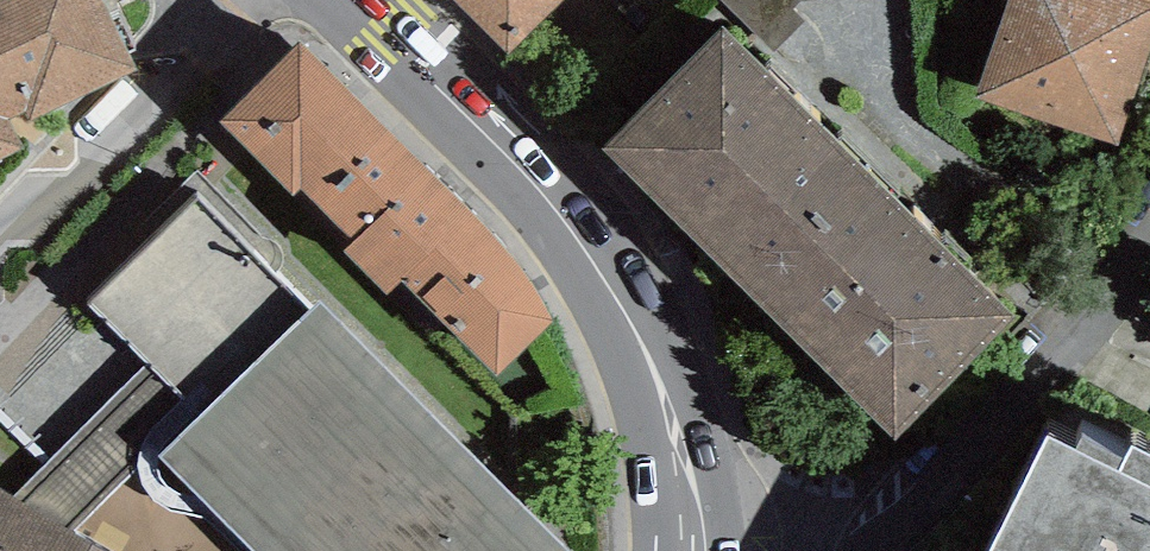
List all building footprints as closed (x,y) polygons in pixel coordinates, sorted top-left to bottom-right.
[(110,0),(0,0),(0,147),(24,136),(10,106),(26,98),(31,108),(138,56),(110,0)] [(507,53),(565,0),(454,0),(507,53)] [(773,52),(804,23),(791,8),(798,0),(802,0),(721,0),(773,52)] [(978,100),(1124,147),(1149,66),(1149,0),(1011,0),(978,100)] [(603,150),(744,288),(862,168),(722,28),(603,150)] [(404,269),(497,364),(556,305),(520,249),(478,203),(300,30),(220,112),(294,185),(299,181),(349,232),(343,237),(389,285),(404,269)] [(862,168),(744,288),(896,436),(1014,316),(862,168)] [(309,302),(197,190),(87,299),(198,409),(309,302)] [(309,302),(198,409),(162,444),(266,550),(576,550),(322,290),(309,302)] [(1049,436),(991,550),(1149,550),(1149,452),(1134,444),(1126,459),(1083,438),(1077,450),(1049,436)] [(87,532),(121,550),(257,550),(162,444),(87,532)] [(87,532),(0,482),(0,550),(121,550),(87,532)]
